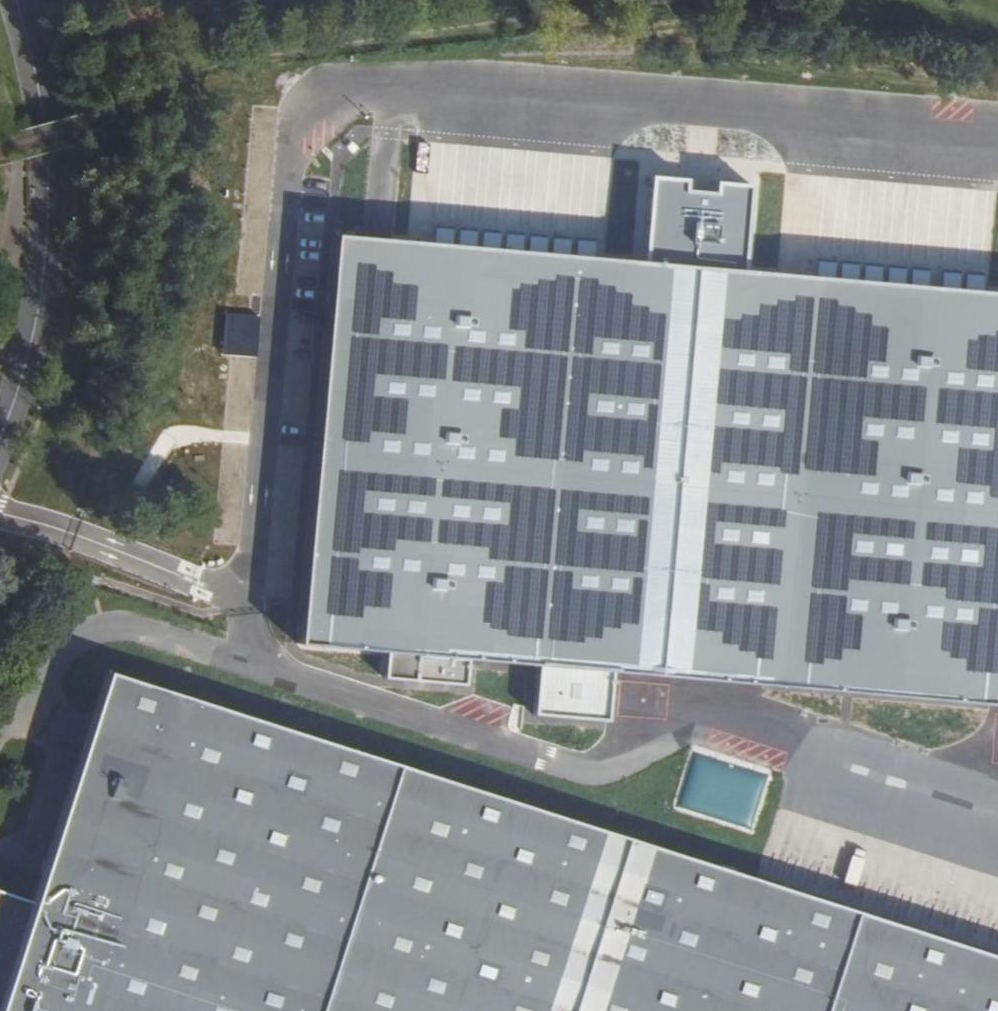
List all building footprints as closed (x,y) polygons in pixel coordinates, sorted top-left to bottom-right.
[(597,587),(590,606),(577,602),(555,671),(609,688),(631,619),(997,738),(997,295),(757,218),(759,210),(709,196),(687,262),(698,266),(693,287),(681,283),(643,398),(655,402),(648,422),(637,418),(614,486),(621,488),(589,585),(597,587)] [(112,677),(43,896),(38,910),(0,898),(0,899),(0,1010),(997,1010),(997,961),(112,677)]
